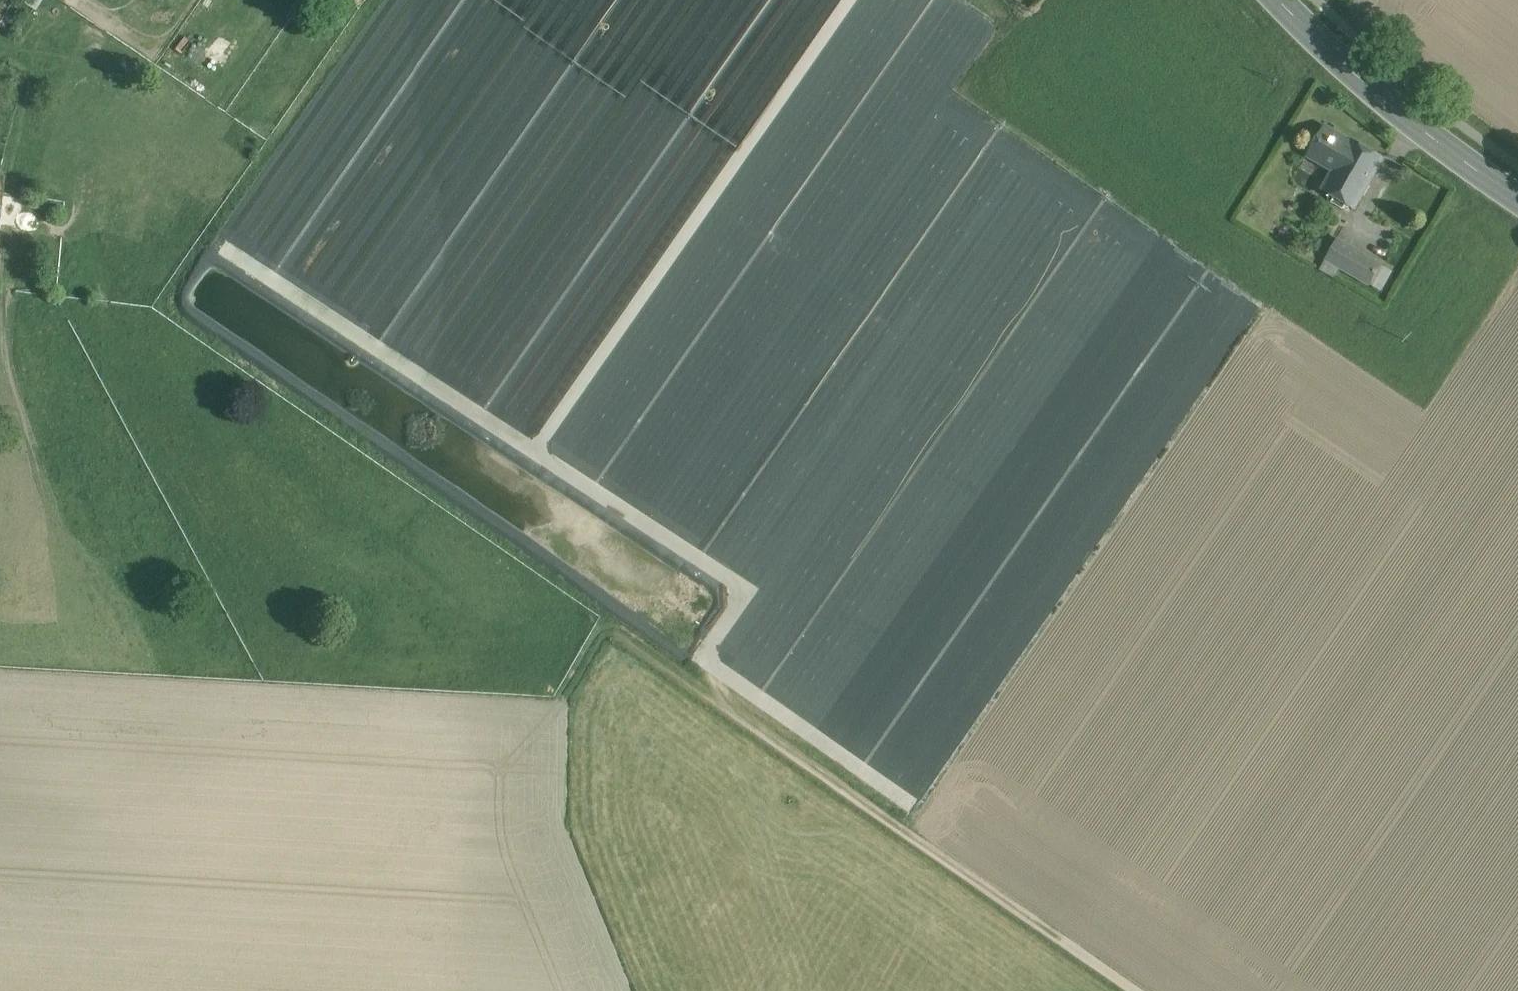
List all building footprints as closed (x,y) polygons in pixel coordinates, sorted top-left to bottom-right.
[(1351,143),(1325,128),(1310,153),(1336,168),(1323,191),(1336,198),(1333,203),(1344,210),(1347,204),(1355,209),(1384,160),(1352,141),(1351,143)] [(1338,240),(1327,259),(1372,285),(1383,266),(1338,240)]
